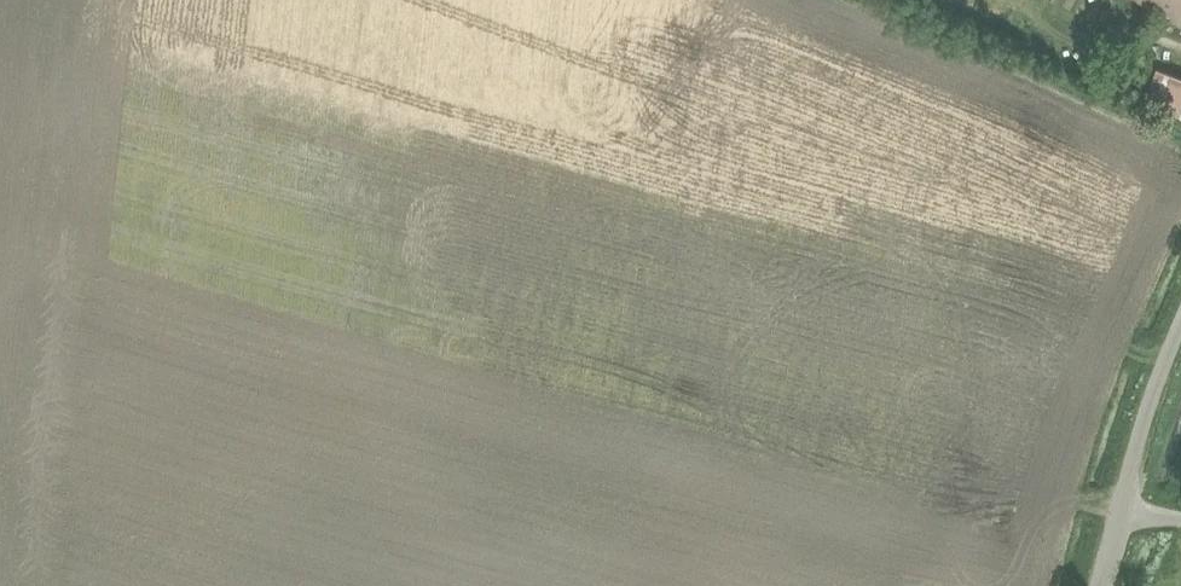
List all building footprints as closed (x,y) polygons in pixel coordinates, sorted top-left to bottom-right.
[(1175,27),(1180,16),(1180,0),(1128,0),(1175,27)] [(1146,109),(1180,125),(1180,85),(1161,76),(1146,109)]
